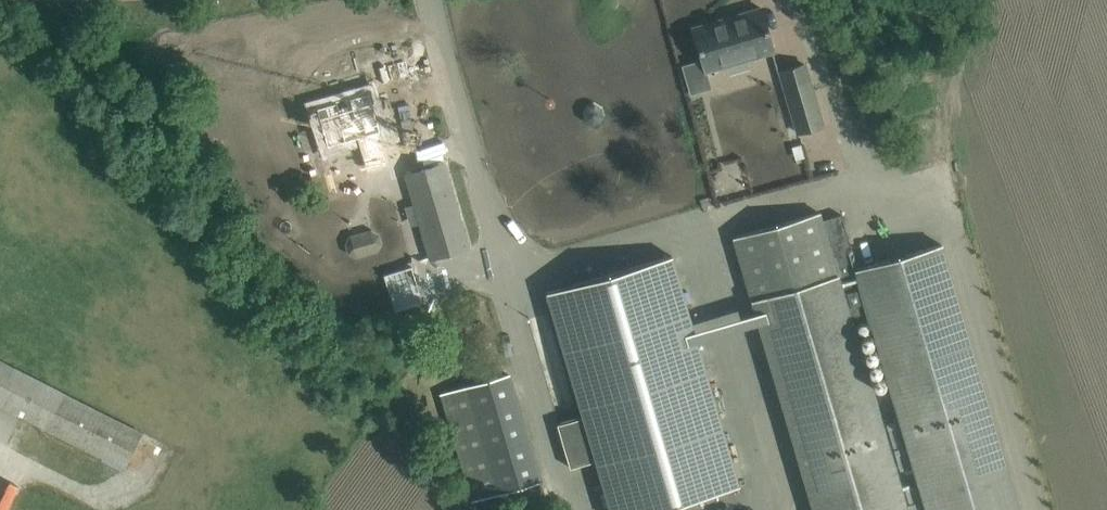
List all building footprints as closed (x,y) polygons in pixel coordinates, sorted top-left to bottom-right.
[(761,7),(692,28),(702,60),(682,65),(691,94),(712,88),(707,71),(774,52),(761,7)] [(778,71),(796,135),(825,126),(807,62),(778,71)] [(387,90),(334,106),(345,144),(375,135),(385,169),(407,163),(397,129),(398,129),(387,90)] [(468,247),(444,163),(406,174),(430,257),(468,247)] [(762,163),(739,167),(743,188),(766,184),(762,163)] [(943,243),(855,269),(839,215),(824,219),(821,212),(733,237),(813,509),(908,509),(852,317),(868,312),(926,509),(1022,509),(943,243)] [(381,249),(377,228),(345,235),(350,256),(381,249)] [(583,416),(557,424),(570,467),(596,460),(610,509),(651,509),(739,484),(672,255),(547,292),(583,416)] [(411,266),(384,275),(395,311),(422,302),(411,266)] [(125,468),(143,433),(0,362),(0,405),(125,468)] [(472,500),(540,480),(509,374),(441,394),(472,500)] [(16,485),(1,480),(0,483),(0,509),(7,509),(16,485)]
